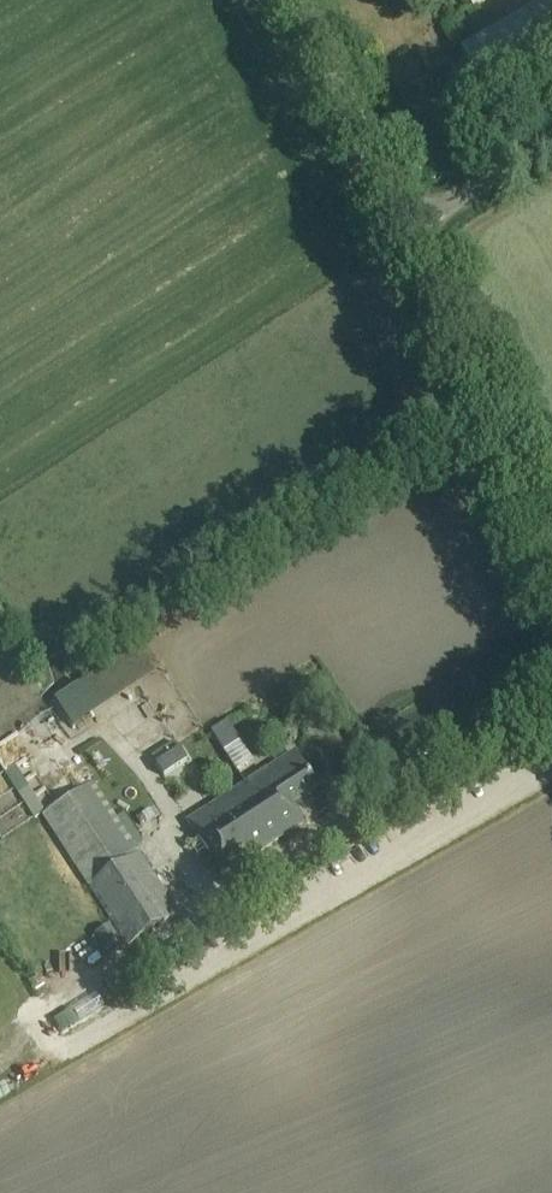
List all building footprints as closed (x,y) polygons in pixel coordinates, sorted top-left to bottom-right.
[(524,16),(461,52),(490,103),(551,67),(551,0),(524,16)] [(487,1),(487,0),(468,0),(473,9),(487,1)] [(137,646),(74,688),(90,713),(154,671),(137,646)] [(227,719),(212,729),(224,749),(240,739),(227,719)] [(164,776),(187,761),(180,750),(156,765),(164,776)] [(317,789),(294,753),(188,822),(223,875),(304,821),(292,805),(317,789)] [(93,782),(42,815),(128,947),(179,914),(93,782)] [(110,924),(95,934),(111,958),(126,948),(110,924)] [(128,967),(107,981),(118,998),(139,984),(128,967)]
